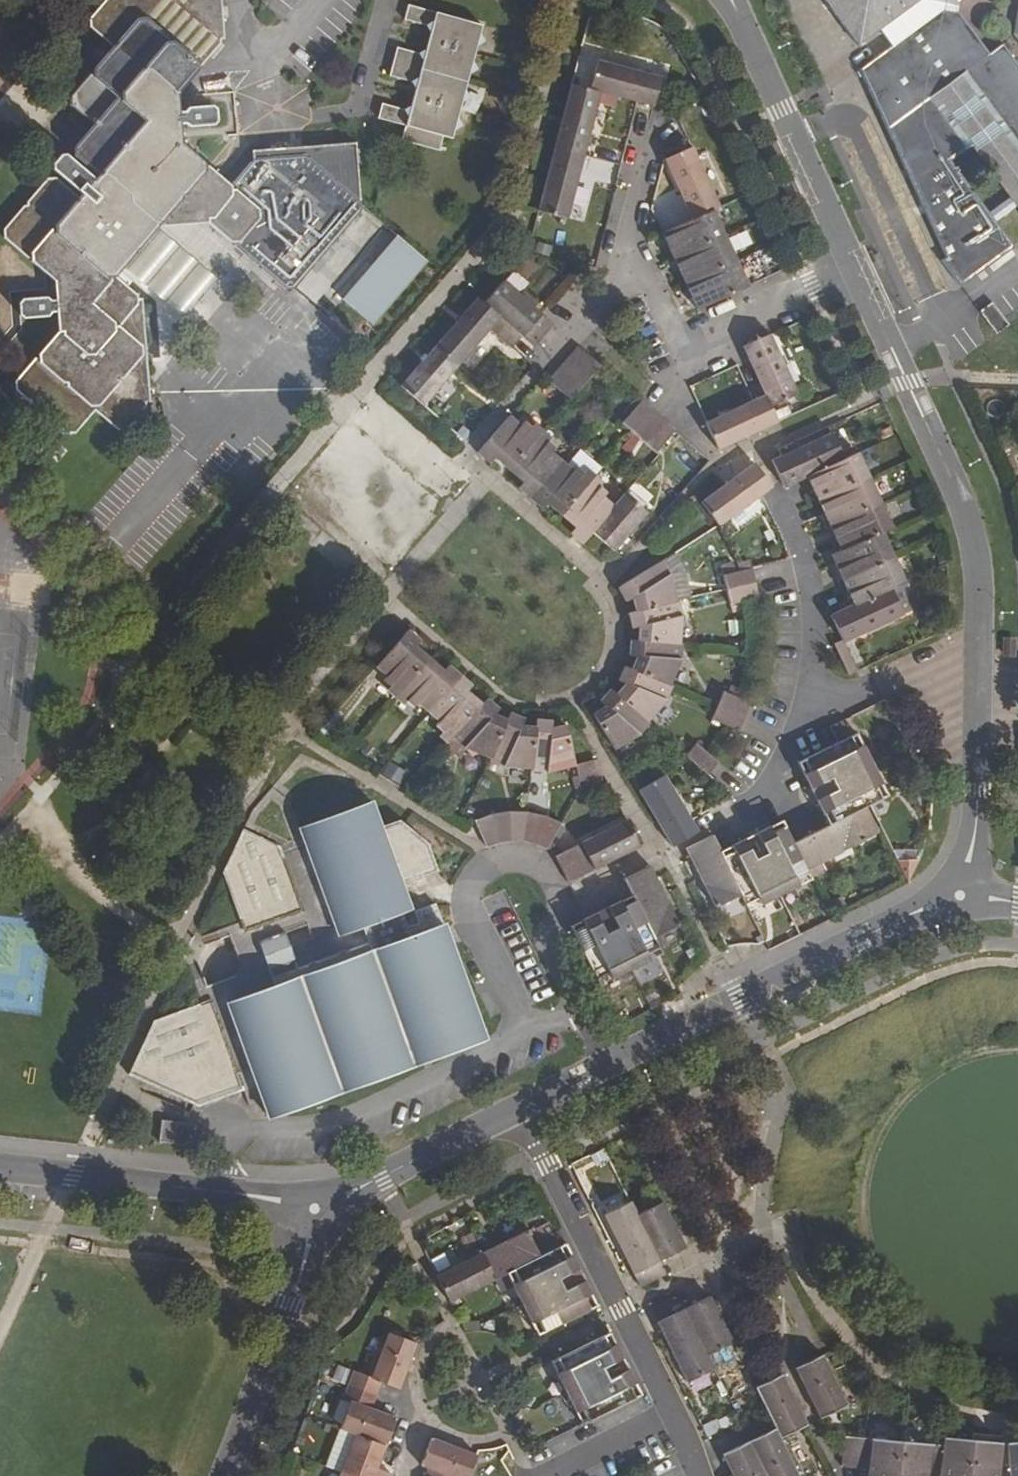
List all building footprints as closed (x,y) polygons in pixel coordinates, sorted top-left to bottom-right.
[(89,17),(89,28),(111,47),(70,94),(71,105),(91,123),(101,123),(108,130),(103,136),(103,148),(111,155),(104,163),(105,173),(101,176),(71,150),(65,150),(58,158),(59,165),(89,191),(85,194),(77,194),(55,175),(35,200),(29,200),(30,205),(9,229),(4,229),(4,235),(57,281),(58,297),(53,298),(49,295),(24,296),(20,301),(21,316),(27,321),(51,320),(56,316),(60,316),(62,334),(21,382),(21,391),(68,432),(75,432),(95,410),(115,429),(127,428),(144,407),(145,401),(150,401),(142,298),(135,299),(112,279),(112,273),(106,274),(85,255),(155,175),(169,187),(174,181),(189,179),(192,182),(204,170),(203,161),(181,142),(180,124),(192,124),(194,127),(212,126),(217,120),(216,110),(212,106),(193,107),(191,110),(178,110),(178,92),(223,40),(221,29),(219,26),(224,21),(222,2),(219,0),(104,0),(89,17)] [(857,47),(879,30),(891,47),(873,60),(891,86),(873,99),(874,102),(946,259),(943,261),(961,287),(1015,248),(995,220),(989,211),(952,160),(972,145),(1009,197),(1016,206),(1017,209),(1017,68),(1001,44),(987,54),(957,11),(948,10),(949,0),(823,0),(857,47)] [(485,25),(410,5),(406,21),(428,27),(432,34),(427,51),(419,55),(397,50),(390,78),(412,83),(416,91),(411,107),(404,111),(383,106),(379,119),(405,127),(402,142),(439,152),(443,137),(454,140),(485,25)] [(595,60),(589,88),(600,91),(641,102),(656,106),(664,79),(595,60)] [(873,60),(860,71),(873,99),(891,86),(873,60)] [(589,88),(571,84),(559,129),(553,148),(583,155),(600,91),(589,88)] [(583,155),(553,148),(542,197),(537,212),(568,219),(583,155)] [(693,149),(666,160),(693,221),(713,212),(720,209),(693,149)] [(255,157),(255,162),(248,162),(228,183),(225,180),(216,181),(205,192),(206,221),(284,290),(294,289),(360,213),(360,201),(311,158),(305,159),(305,154),(255,157)] [(155,175),(85,255),(106,274),(112,273),(180,198),(169,187),(155,175)] [(659,214),(679,208),(673,191),(654,198),(659,214)] [(1009,197),(989,211),(995,220),(1016,206),(1009,197)] [(693,221),(663,235),(674,259),(724,237),(713,212),(693,221)] [(345,299),(374,324),(429,260),(400,236),(345,299)] [(735,261),(724,237),(674,259),(685,283),(735,261)] [(747,287),(735,261),(685,283),(697,309),(747,287)] [(503,281),(484,303),(500,316),(533,346),(552,324),(541,315),(503,281)] [(476,297),(434,345),(456,365),(500,316),(484,303),(476,297)] [(992,303),(979,311),(995,335),(1008,325),(992,303)] [(769,336),(743,348),(749,362),(765,399),(770,409),(796,397),(769,336)] [(434,345),(400,385),(422,404),(456,365),(434,345)] [(579,346),(568,358),(590,377),(600,366),(579,346)] [(568,358),(558,369),(579,389),(590,377),(568,358)] [(579,389),(558,369),(547,380),(569,400),(579,389)] [(765,399),(706,425),(717,450),(777,424),(770,409),(765,399)] [(651,412),(642,404),(622,426),(632,435),(651,412)] [(662,422),(651,412),(632,435),(642,444),(662,422)] [(518,425),(508,416),(475,452),(489,465),(494,460),(506,470),(538,435),(521,422),(518,425)] [(674,433),(662,422),(642,444),(654,455),(674,433)] [(554,451),(538,435),(506,470),(518,481),(513,486),(527,498),(560,462),(551,454),(554,451)] [(784,456),(772,462),(783,488),(805,478),(842,461),(830,436),(784,456)] [(842,461),(805,478),(817,502),(868,480),(857,454),(842,461)] [(571,472),(560,462),(527,498),(541,510),(546,505),(558,516),(589,482),(575,469),(571,472)] [(753,464),(701,503),(704,509),(709,516),(717,527),(758,498),(771,488),(753,464)] [(868,480),(817,502),(828,527),(879,505),(868,480)] [(607,497),(589,482),(558,516),(572,529),(567,533),(579,544),(589,533),(612,508),(603,500),(607,497)] [(644,515),(623,496),(612,508),(589,533),(610,552),(644,515)] [(879,505),(828,527),(839,552),(880,534),(889,529),(879,505)] [(839,552),(829,556),(840,581),(891,558),(880,534),(839,552)] [(686,600),(677,571),(669,556),(658,563),(664,577),(673,603),(686,600)] [(891,558),(840,581),(852,606),(888,591),(902,584),(891,558)] [(658,563),(619,587),(625,599),(633,596),(636,611),(673,603),(664,577),(658,563)] [(737,573),(723,577),(727,591),(755,584),(751,570),(737,573)] [(755,584),(727,591),(730,605),(747,601),(758,598),(755,584)] [(852,606),(829,616),(832,625),(840,641),(899,615),(888,591),(852,606)] [(636,611),(629,613),(633,628),(639,627),(639,642),(677,646),(676,617),(673,603),(636,611)] [(419,641),(407,630),(373,668),(384,677),(381,681),(387,687),(383,691),(392,699),(427,658),(415,646),(419,641)] [(639,642),(631,641),(629,656),(636,657),(632,672),(668,687),(676,659),(677,646),(639,642)] [(442,671),(427,658),(392,699),(401,708),(406,703),(412,708),(417,703),(427,712),(458,676),(446,664),(442,671)] [(624,684),(614,695),(645,723),(664,703),(668,687),(632,672),(624,669),(618,683),(624,684)] [(471,686),(458,676),(427,712),(439,721),(435,724),(442,730),(438,735),(446,742),(452,736),(480,704),(466,690),(471,686)] [(605,708),(592,715),(614,751),(638,737),(648,724),(645,723),(614,695),(610,691),(600,704),(605,708)] [(722,693),(716,706),(742,717),(748,704),(738,699),(722,693)] [(496,711),(483,700),(480,704),(452,736),(471,752),(488,760),(505,721),(491,715),(496,711)] [(742,717),(716,706),(711,719),(727,726),(737,732),(742,717)] [(521,721),(508,715),(505,721),(488,760),(487,762),(510,772),(529,774),(534,729),(519,726),(521,721)] [(535,722),(534,729),(529,774),(548,775),(574,768),(564,727),(548,730),(550,723),(535,722)] [(835,744),(795,764),(808,790),(829,780),(831,785),(872,765),(861,745),(855,748),(849,737),(835,744)] [(694,744),(683,756),(687,759),(705,775),(716,764),(708,756),(694,744)] [(581,782),(604,772),(596,756),(574,766),(581,782)] [(388,760),(381,773),(400,783),(407,771),(388,760)] [(872,765),(831,785),(832,790),(812,799),(825,826),(850,814),(866,806),(879,799),(874,789),(881,786),(872,765)] [(662,776),(637,789),(670,846),(695,832),(688,819),(662,776)] [(494,813),(490,814),(496,841),(500,841),(505,840),(509,840),(506,810),(502,811),(498,811),(494,813)] [(511,811),(506,810),(509,840),(512,840),(518,840),(521,840),(525,812),(520,811),(515,811),(511,811)] [(530,813),(525,812),(521,840),(527,842),(531,843),(535,844),(541,815),(537,814),(533,813),(530,813)] [(279,855),(244,827),(224,868),(242,918),(219,927),(222,936),(230,934),(240,961),(235,974),(206,986),(203,977),(194,981),(202,1001),(164,1016),(136,1075),(198,1105),(256,1085),(266,1112),(484,1034),(436,902),(414,910),(417,920),(406,924),(399,905),(409,902),(401,882),(438,869),(426,833),(393,816),(374,824),(371,817),(365,818),(363,814),(302,837),(303,842),(299,843),(304,855),(282,863),(279,855)] [(477,818),(473,820),(484,846),(487,844),(491,843),(496,841),(490,814),(485,815),(481,816),(477,818)] [(825,826),(790,844),(803,870),(862,842),(850,814),(825,826)] [(544,816),(541,815),(535,844),(538,845),(542,847),(545,849),(561,822),(554,820),(548,818),(544,816)] [(624,820),(566,850),(579,875),(637,847),(624,820)] [(779,822),(753,836),(762,854),(757,857),(777,897),(798,887),(794,880),(806,875),(803,870),(790,844),(779,822)] [(709,836),(683,849),(688,860),(711,907),(737,895),(716,853),(709,836)] [(742,841),(716,853),(737,895),(742,906),(754,901),(757,908),(777,897),(757,857),(752,859),(742,841)] [(566,850),(553,857),(565,882),(579,875),(566,850)] [(646,867),(620,879),(629,897),(650,939),(676,926),(652,878),(646,867)] [(629,897),(603,909),(612,927),(606,930),(626,970),(647,961),(644,953),(654,948),(650,939),(629,897)] [(592,914),(567,926),(592,979),(604,973),(607,979),(626,970),(606,930),(601,933),(592,914)] [(164,1016),(154,1020),(129,1072),(136,1075),(164,1016)] [(190,1123),(162,1120),(160,1140),(188,1143),(190,1123)] [(628,1201),(602,1214),(623,1257),(630,1272),(657,1259),(634,1213),(628,1201)] [(659,1201),(634,1213),(657,1259),(682,1247),(659,1201)] [(524,1229),(479,1252),(492,1278),(509,1270),(562,1243),(555,1229),(530,1241),(524,1229)] [(562,1243),(509,1270),(515,1281),(510,1284),(519,1302),(558,1283),(555,1278),(574,1267),(562,1243)] [(479,1252),(434,1274),(446,1300),(492,1278),(479,1252)] [(657,1259),(630,1272),(637,1286),(663,1273),(657,1259)] [(558,1283),(519,1302),(529,1322),(534,1319),(539,1330),(593,1304),(581,1280),(561,1290),(558,1283)] [(706,1295),(680,1308),(703,1354),(729,1342),(706,1295)] [(649,1308),(655,1321),(680,1308),(674,1296),(649,1308)] [(680,1308),(655,1321),(663,1336),(685,1380),(710,1367),(703,1354),(680,1308)] [(414,1342),(387,1332),(369,1376),(351,1369),(347,1382),(375,1393),(379,1381),(398,1386),(404,1370),(408,1371),(411,1363),(407,1361),(414,1342)] [(606,1332),(553,1358),(560,1370),(554,1373),(564,1393),(603,1373),(601,1366),(619,1357),(606,1332)] [(816,1355),(790,1367),(815,1420),(841,1407),(816,1355)] [(603,1373),(564,1393),(572,1411),(578,1408),(584,1420),(637,1394),(624,1369),(605,1378),(603,1373)] [(777,1374),(751,1386),(761,1408),(772,1429),(777,1439),(803,1426),(777,1374)] [(375,1393),(347,1382),(341,1399),(346,1400),(337,1427),(351,1432),(383,1445),(393,1417),(369,1408),(375,1393)] [(337,1470),(351,1432),(337,1427),(336,1426),(322,1465),(337,1470)] [(746,1442),(762,1475),(795,1475),(777,1439),(772,1429),(746,1442)] [(351,1432),(337,1470),(352,1475),(386,1475),(388,1472),(374,1466),(383,1445),(351,1432)] [(855,1437),(841,1436),(838,1464),(852,1466),(855,1437)] [(855,1437),(852,1466),(865,1468),(864,1475),(894,1475),(898,1441),(862,1438),(855,1437)] [(430,1438),(417,1465),(425,1467),(424,1475),(465,1475),(474,1453),(430,1438)] [(941,1438),(941,1445),(937,1475),(966,1475),(970,1441),(941,1438)] [(898,1441),(894,1475),(923,1475),(924,1473),(937,1475),(941,1445),(898,1441)] [(970,1441),(966,1475),(996,1475),(999,1444),(970,1441)] [(719,1455),(729,1475),(762,1475),(746,1442),(719,1455)] [(1006,1444),(1008,1475),(1017,1475),(1017,1443),(1006,1444)]
